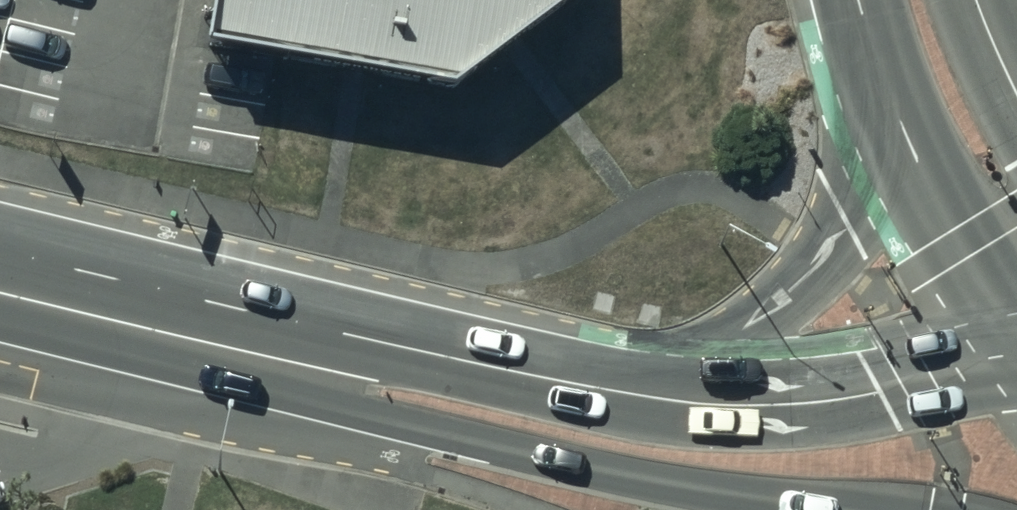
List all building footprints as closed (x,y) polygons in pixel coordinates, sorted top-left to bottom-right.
[(202,40),(451,83),(562,0),(209,0),(202,40)]
